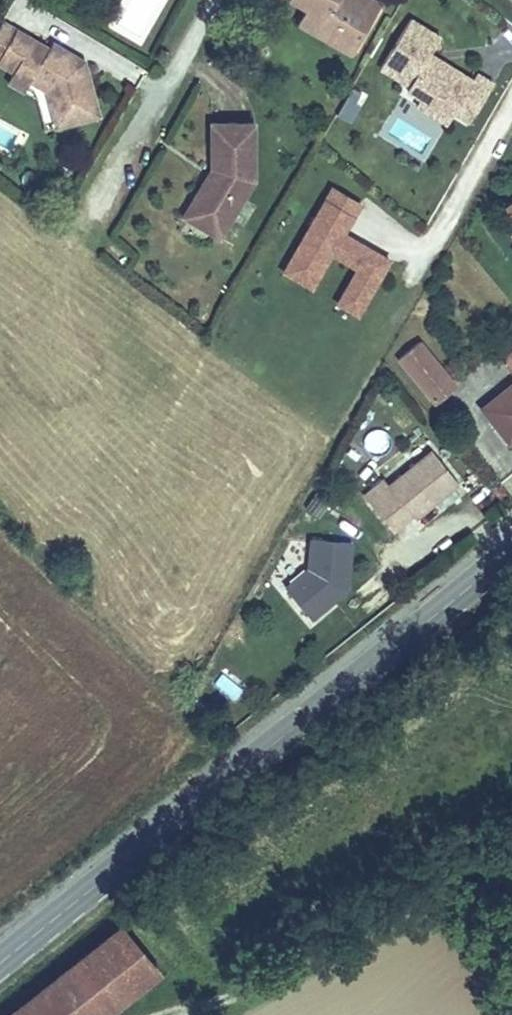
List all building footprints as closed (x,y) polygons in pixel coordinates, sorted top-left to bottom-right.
[(372,0),(294,0),(307,8),(324,17),(319,26),(355,47),(380,5),(372,0)] [(319,26),(324,17),(307,8),(298,22),(352,53),(355,47),(319,26)] [(490,81),(431,49),(440,32),(405,14),(372,76),(450,118),(451,115),(467,124),(490,81)] [(16,29),(2,21),(0,25),(0,56),(16,29)] [(84,62),(61,48),(58,54),(48,48),(16,29),(0,56),(0,64),(13,71),(14,72),(17,67),(32,76),(29,81),(30,82),(46,91),(56,127),(99,116),(84,62)] [(58,54),(61,48),(51,43),(48,48),(58,54)] [(24,91),(30,82),(29,81),(32,76),(17,67),(14,72),(13,71),(7,82),(24,91)] [(336,116),(351,123),(364,94),(350,87),(336,116)] [(223,232),(254,180),(254,123),(210,124),(210,169),(215,168),(215,174),(191,214),(223,232)] [(223,232),(191,214),(215,174),(215,168),(210,169),(182,216),(219,238),(223,232)] [(326,181),(280,272),(312,288),(328,256),(350,267),(332,302),(359,315),(390,253),(345,231),(361,199),(326,181)] [(454,384),(419,342),(399,358),(434,401),(454,384)] [(501,361),(511,374),(511,352),(501,361)] [(482,409),(493,421),(496,419),(511,437),(511,385),(482,409)] [(496,419),(493,421),(509,442),(511,439),(511,437),(496,419)] [(389,485),(432,451),(427,444),(384,479),(389,485)] [(415,518),(458,483),(432,451),(389,485),(384,479),(364,495),(391,529),(411,513),(415,518)] [(345,609),(348,538),(299,536),(296,607),(345,609)] [(311,640),(302,628),(295,634),(303,646),(311,640)] [(222,673),(214,683),(233,699),(241,689),(222,673)] [(159,973),(120,927),(117,929),(118,930),(102,943),(101,942),(98,944),(99,946),(82,959),(81,957),(78,960),(79,961),(63,974),(62,973),(58,975),(59,976),(43,990),(42,988),(39,991),(40,992),(24,1005),(22,1004),(19,1007),(20,1008),(12,1014),(106,1014),(159,973)]
